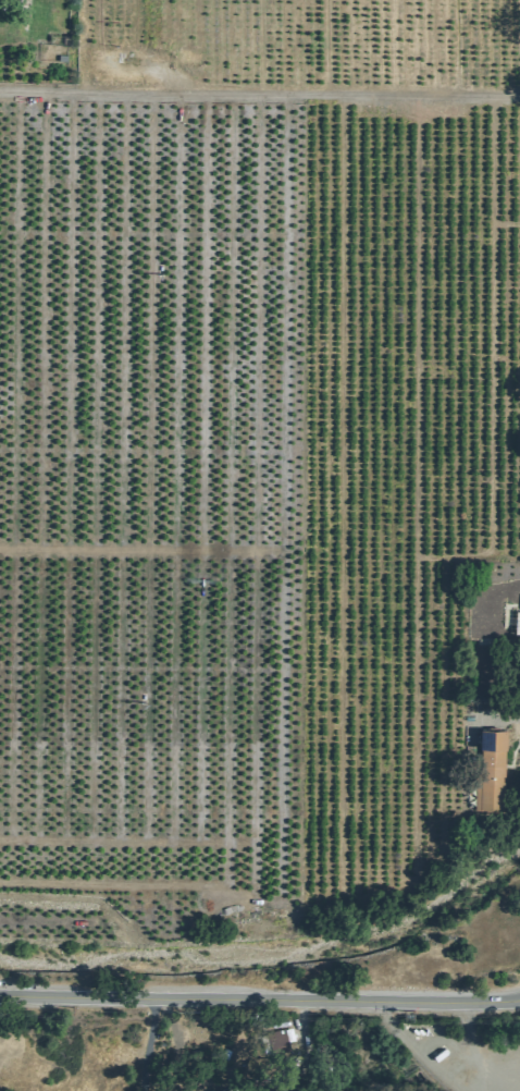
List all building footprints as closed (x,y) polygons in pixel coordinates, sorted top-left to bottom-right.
[(500,811),(472,810),(476,728),(504,731),(500,811)]
